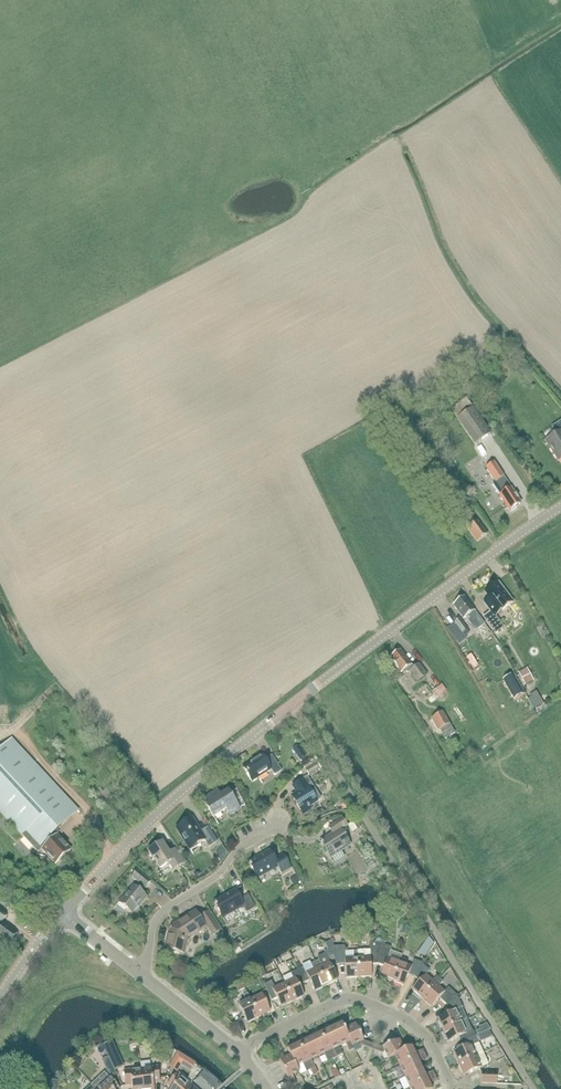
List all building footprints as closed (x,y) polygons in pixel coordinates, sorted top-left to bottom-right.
[(475,445),(490,434),(466,398),(450,409),(475,445)] [(552,427),(557,435),(546,442),(559,461),(560,460),(560,422),(552,427)] [(516,507),(521,504),(494,463),(486,468),(496,483),(493,485),(500,496),(510,511),(511,510),(512,511),(517,508),(516,507)] [(456,496),(462,492),(452,478),(446,482),(456,496)] [(487,535),(472,515),(466,519),(464,518),(461,520),(477,543),(487,535)] [(495,616),(513,602),(498,583),(485,593),(490,599),(484,603),(492,614),(486,619),(484,617),(496,633),(503,628),(495,616)] [(477,632),(486,625),(465,597),(460,601),(458,601),(456,603),(455,605),(454,606),(464,620),(470,616),(473,619),(469,622),(477,632)] [(460,619),(455,623),(463,634),(468,630),(460,619)] [(463,634),(455,623),(447,629),(459,646),(467,640),(463,634)] [(417,683),(427,675),(419,665),(414,669),(401,651),(390,659),(401,673),(403,672),(404,674),(407,672),(407,673),(409,672),(417,683)] [(466,653),(461,655),(466,668),(472,665),(466,653)] [(518,673),(525,686),(534,682),(527,668),(518,673)] [(511,676),(503,680),(514,699),(522,694),(511,676)] [(443,686),(434,693),(438,699),(444,694),(447,691),(443,686)] [(544,704),(537,692),(529,696),(536,708),(544,704)] [(431,719),(438,732),(440,730),(450,724),(451,724),(444,712),(431,719)] [(450,724),(440,730),(445,739),(455,733),(450,724)] [(14,741),(12,739),(0,751),(0,812),(39,853),(42,850),(56,865),(71,851),(55,833),(79,811),(14,741)] [(296,758),(300,763),(307,759),(304,753),(296,758)] [(275,776),(282,771),(273,757),(267,761),(263,755),(243,767),(252,782),(271,770),(275,776)] [(309,777),(321,769),(317,763),(311,766),(309,764),(304,768),(309,777)] [(309,807),(317,802),(308,787),(312,785),(307,777),(293,786),(298,793),(292,797),(301,812),(302,811),(303,814),(310,809),(309,807)] [(217,791),(203,801),(213,817),(226,809),(230,815),(239,809),(245,805),(236,790),(230,794),(228,792),(221,797),(217,791)] [(209,847),(217,842),(209,828),(201,833),(193,819),(177,829),(190,849),(205,840),(209,847)] [(340,830),(346,826),(343,820),(330,828),(333,834),(321,842),(331,857),(335,863),(344,857),(340,851),(350,845),(340,830)] [(348,826),(352,833),(359,829),(354,822),(348,826)] [(173,869),(184,862),(175,849),(169,852),(163,842),(148,851),(159,869),(169,862),(173,869)] [(282,873),(290,868),(283,856),(274,861),(269,851),(248,863),(257,878),(278,867),(282,873)] [(44,866),(35,856),(28,862),(37,872),(44,866)] [(145,888),(151,882),(137,871),(132,876),(139,882),(136,887),(134,885),(129,891),(119,903),(132,914),(141,903),(142,904),(148,897),(141,891),(144,887),(145,888)] [(297,876),(290,880),(293,885),(300,882),(297,876)] [(247,912),(255,908),(247,895),(240,899),(235,890),(214,902),(222,917),(243,905),(247,912)] [(17,935),(2,923),(7,916),(0,911),(0,937),(10,945),(17,935)] [(213,935),(218,931),(207,913),(199,918),(195,912),(173,925),(169,932),(165,949),(184,953),(187,940),(188,939),(207,927),(213,935)] [(420,956),(429,942),(422,938),(413,952),(420,956)] [(315,962),(327,986),(338,981),(332,968),(338,966),(334,947),(331,941),(325,944),(327,950),(324,951),(326,955),(317,959),(318,961),(315,962)] [(391,948),(384,946),(386,941),(383,941),(381,944),(378,965),(384,967),(381,978),(392,982),(399,963),(387,959),(391,948)] [(378,965),(381,944),(370,942),(370,951),(358,952),(360,978),(372,978),(371,965),(378,965)] [(354,959),(345,959),(344,946),(334,947),(338,966),(345,965),(346,979),(360,978),(358,952),(354,952),(354,959)] [(428,959),(427,958),(423,963),(423,964),(415,978),(420,982),(412,991),(421,999),(439,979),(437,977),(433,981),(426,975),(429,971),(426,968),(430,962),(427,960),(428,959)] [(411,968),(405,965),(406,961),(401,959),(399,963),(392,982),(404,987),(408,976),(415,978),(423,964),(423,963),(414,960),(411,968)] [(303,967),(298,970),(305,983),(310,981),(315,992),(327,986),(315,962),(311,964),(310,963),(303,966),(303,967)] [(267,976),(264,969),(259,972),(262,978),(267,976)] [(299,986),(305,983),(298,970),(291,973),(294,980),(284,984),(293,1002),(304,997),(299,986)] [(439,979),(421,999),(431,1007),(439,999),(446,1005),(458,996),(449,988),(445,992),(440,987),(443,983),(440,979),(439,979)] [(238,992),(245,989),(242,982),(235,985),(238,992)] [(293,1002),(284,984),(274,989),(271,983),(266,985),(272,999),(277,996),(282,1007),(293,1002)] [(259,1018),(251,1000),(248,994),(243,996),(246,1002),(238,1005),(247,1024),(259,1018)] [(259,1018),(269,1013),(270,1013),(262,995),(251,1000),(259,1018)] [(462,1007),(458,997),(458,996),(446,1005),(450,1013),(437,1019),(443,1031),(461,1022),(467,1020),(467,1019),(462,1007)] [(238,1018),(230,1021),(238,1038),(246,1035),(238,1018)] [(472,1031),(467,1020),(461,1022),(443,1031),(449,1043),(459,1038),(461,1043),(475,1036),(472,1031)] [(344,1029),(345,1029),(342,1024),(334,1028),(332,1027),(330,1027),(339,1047),(346,1044),(350,1052),(355,1050),(353,1047),(352,1047),(344,1029)] [(371,1044),(370,1044),(364,1041),(356,1024),(345,1029),(344,1029),(352,1047),(353,1047),(360,1043),(361,1045),(369,1049),(371,1044)] [(489,1031),(490,1030),(487,1024),(479,1028),(480,1030),(476,1032),(478,1036),(486,1032),(489,1031)] [(334,1049),(339,1047),(330,1027),(328,1028),(328,1031),(320,1034),(332,1060),(338,1058),(334,1049)] [(328,1062),(332,1060),(320,1034),(312,1038),(310,1037),(309,1037),(318,1057),(325,1054),(328,1062)] [(483,1053),(478,1042),(475,1036),(461,1043),(464,1048),(453,1053),(459,1065),(483,1053)] [(312,1060),(318,1057),(309,1037),(307,1039),(306,1041),(299,1045),(311,1070),(315,1068),(316,1068),(312,1060)] [(405,1051),(405,1050),(400,1040),(382,1048),(375,1046),(373,1051),(382,1054),(385,1053),(388,1060),(395,1057),(395,1056),(405,1051)] [(99,1048),(104,1055),(113,1049),(108,1042),(99,1048)] [(307,1072),(311,1070),(299,1045),(291,1048),(288,1047),(287,1048),(290,1055),(296,1067),(297,1067),(303,1064),(307,1072)] [(400,1067),(425,1055),(423,1050),(415,1053),(412,1047),(405,1050),(405,1051),(395,1056),(395,1057),(400,1067)] [(464,1076),(482,1067),(489,1064),(483,1053),(459,1065),(464,1076)] [(119,1054),(109,1058),(114,1071),(124,1067),(119,1054)] [(299,1072),(297,1067),(296,1067),(290,1055),(280,1060),(292,1085),(296,1083),(292,1075),(299,1072)] [(405,1077),(422,1069),(419,1063),(427,1059),(425,1055),(400,1067),(405,1077)] [(111,1063),(105,1066),(108,1073),(114,1079),(117,1076),(114,1071),(111,1063)] [(144,1088),(155,1088),(154,1083),(161,1082),(159,1067),(141,1069),(144,1088)] [(141,1069),(124,1071),(126,1087),(133,1086),(133,1088),(144,1088),(141,1069)] [(410,1088),(435,1076),(433,1071),(425,1075),(422,1069),(405,1077),(410,1088)] [(110,1078),(104,1073),(92,1085),(96,1088),(120,1088),(110,1078)] [(191,1085),(178,1073),(168,1085),(171,1087),(170,1088),(187,1088),(191,1085)] [(481,1083),(497,1084),(497,1075),(482,1074),(481,1083)] [(430,1085),(438,1081),(435,1076),(410,1088),(432,1088),(430,1085)] [(207,1083),(214,1088),(216,1088),(220,1085),(221,1084),(213,1077),(207,1083)]
